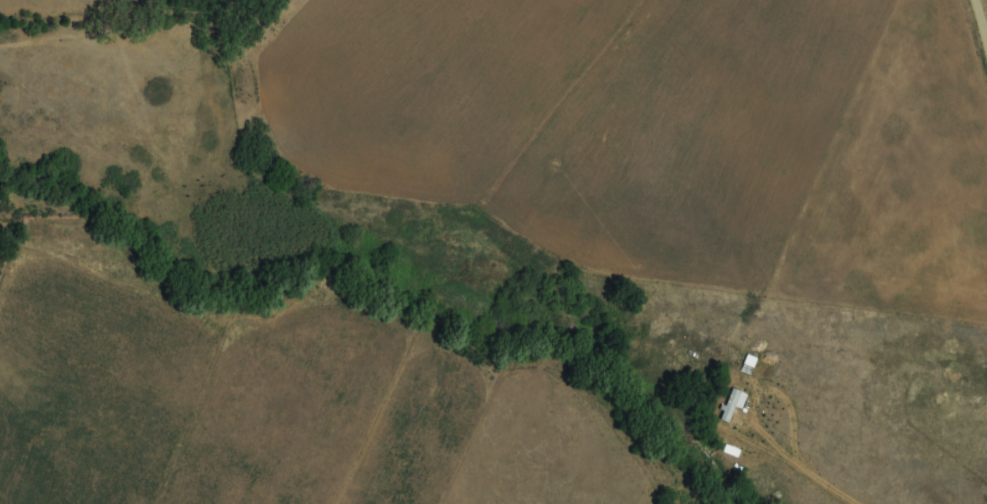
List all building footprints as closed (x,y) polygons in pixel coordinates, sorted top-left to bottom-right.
[(732,425),(743,393),(733,389),(721,421),(732,425)]
